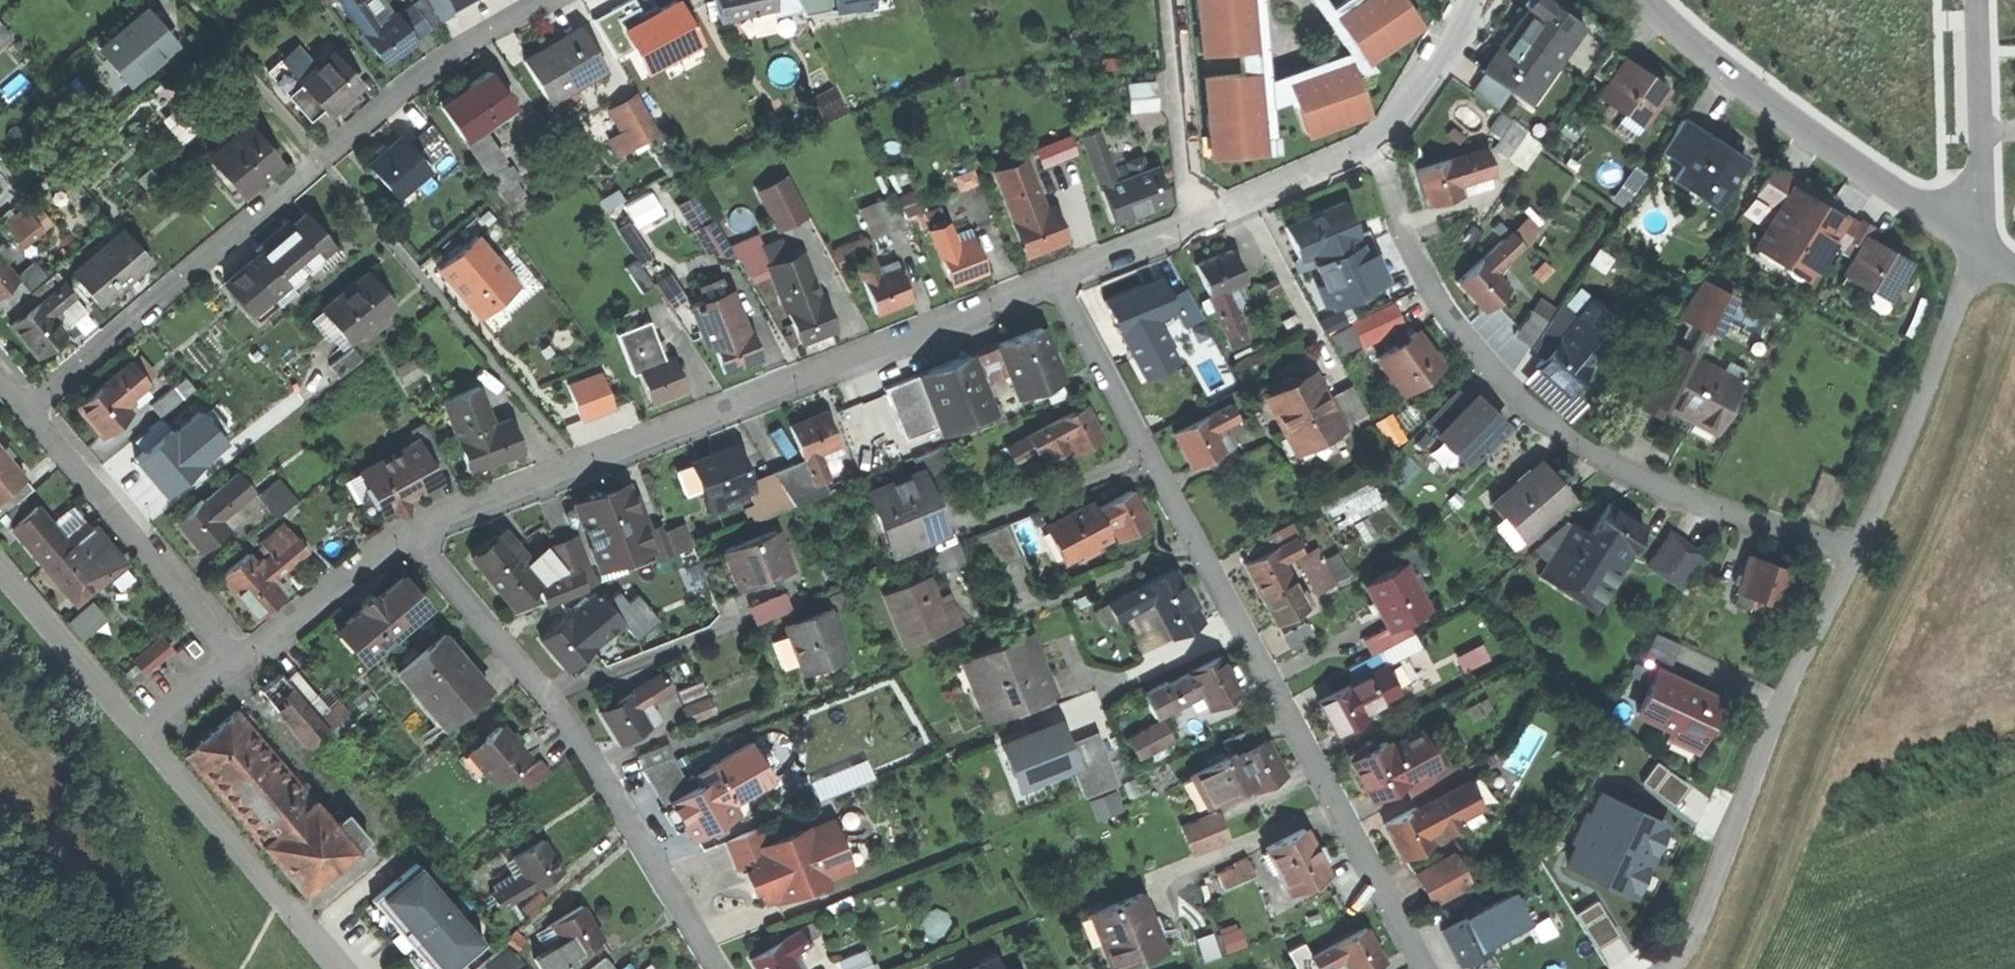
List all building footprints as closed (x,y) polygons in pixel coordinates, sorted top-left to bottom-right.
[(385,64),(416,42),(399,20),(396,15),(380,26),(362,1),(364,0),(339,0),(385,64)] [(454,16),(483,0),(445,0),(454,16)] [(699,41),(677,0),(676,0),(643,18),(637,7),(618,18),(646,70),(699,41)] [(771,0),(713,0),(717,19),(752,11),(751,8),(772,4),(771,0)] [(802,10),(797,0),(771,0),(772,4),(774,16),(802,10)] [(812,27),(830,24),(826,0),(808,0),(812,27)] [(837,9),(872,3),(871,0),(835,0),(837,9)] [(1197,18),(1205,18),(1208,52),(1239,50),(1240,62),(1254,61),(1249,0),(1196,0),(1197,18)] [(1333,17),(1361,56),(1359,52),(1371,44),(1376,52),(1405,32),(1399,25),(1412,16),(1401,0),(1357,0),(1333,17)] [(1548,61),(1576,21),(1546,0),(1536,0),(1511,35),(1548,61)] [(416,8),(399,20),(416,42),(432,30),(416,8)] [(174,44),(144,9),(98,49),(127,83),(174,44)] [(0,24),(0,53),(20,38),(3,21),(0,24)] [(581,28),(524,61),(547,101),(605,68),(581,28)] [(1484,73),(1509,91),(1521,99),(1548,61),(1511,35),(1484,73)] [(1608,47),(1589,73),(1604,83),(1623,57),(1608,47)] [(300,82),(300,83),(321,106),(327,113),(360,83),(333,53),(300,82)] [(1361,56),(1278,86),(1283,100),(1290,97),(1300,124),(1315,119),(1319,128),(1351,116),(1348,107),(1362,102),(1352,74),(1370,68),(1361,56)] [(1623,57),(1604,83),(1595,95),(1637,125),(1665,88),(1623,57)] [(1241,74),(1211,77),(1214,113),(1206,113),(1208,134),(1216,134),(1218,157),(1275,152),(1274,138),(1261,139),(1254,61),(1240,62),(1241,74)] [(457,96),(441,107),(485,171),(502,159),(480,127),(513,105),(489,70),(455,93),(457,96)] [(1484,73),(1471,92),(1496,110),(1509,91),(1484,73)] [(1127,84),(1129,113),(1158,110),(1156,81),(1127,84)] [(321,106),(300,83),(288,94),(308,117),(321,106)] [(827,121),(850,109),(837,84),(813,96),(827,121)] [(637,95),(611,111),(626,137),(653,121),(637,95)] [(183,110),(166,123),(181,142),(197,129),(183,110)] [(1683,150),(1691,139),(1698,129),(1682,118),(1659,151),(1680,165),(1688,154),(1683,150)] [(1512,120),(1492,146),(1508,158),(1528,132),(1512,120)] [(209,159),(239,195),(280,160),(249,124),(209,159)] [(432,124),(411,142),(431,165),(442,155),(433,145),(443,137),(432,124)] [(1079,136),(1087,154),(1103,148),(1096,129),(1079,136)] [(1042,166),(1079,153),(1072,132),(1035,145),(1042,166)] [(1528,132),(1508,158),(1523,169),(1542,143),(1528,132)] [(1727,146),(1709,134),(1701,146),(1691,139),(1683,150),(1688,154),(1680,165),(1670,179),(1693,195),(1702,182),(1704,183),(1705,181),(1721,192),(1741,162),(1724,150),(1727,146)] [(401,138),(369,166),(395,197),(428,169),(401,138)] [(1417,169),(1428,205),(1460,195),(1456,183),(1492,172),(1484,147),(1417,169)] [(1113,221),(1169,199),(1156,168),(1147,171),(1142,159),(1127,165),(1131,177),(1117,182),(1103,148),(1087,154),(1113,221)] [(502,159),(485,171),(509,205),(526,194),(502,159)] [(1770,168),(1753,193),(1777,208),(1790,189),(1791,190),(1795,184),(1770,168)] [(1051,208),(1040,212),(1037,203),(1035,204),(1022,170),(998,179),(1027,254),(1063,241),(1051,208)] [(787,177),(769,188),(789,222),(807,212),(787,177)] [(902,193),(908,215),(926,210),(919,188),(902,193)] [(1754,243),(1783,262),(1784,271),(1793,277),(1803,275),(1808,267),(1810,268),(1828,240),(1825,238),(1836,222),(1835,221),(1819,211),(1821,207),(1807,198),(1806,199),(1791,190),(1790,189),(1777,208),(1754,243)] [(616,192),(600,204),(606,212),(622,201),(616,192)] [(893,196),(877,203),(889,231),(906,223),(893,196)] [(1308,253),(1352,234),(1355,233),(1342,202),(1284,226),(1298,258),(1308,253)] [(49,238),(42,230),(51,222),(39,208),(10,232),(29,255),(49,238)] [(305,213),(274,240),(301,271),(332,244),(305,213)] [(1508,232),(1521,246),(1540,229),(1527,214),(1508,232)] [(1825,238),(1828,240),(1839,247),(1843,242),(1855,223),(1840,214),(1835,221),(1836,222),(1825,238)] [(695,230),(709,251),(736,256),(712,219),(695,230)] [(1857,219),(1855,223),(1843,242),(1856,250),(1863,238),(1870,227),(1857,219)] [(42,230),(49,238),(59,230),(51,222),(42,230)] [(946,225),(930,232),(951,285),(986,271),(973,239),(955,246),(946,225)] [(122,232),(78,270),(103,300),(147,263),(122,232)] [(1454,282),(1482,310),(1509,288),(1494,272),(1521,246),(1508,232),(1454,282)] [(479,234),(441,266),(484,318),(522,286),(479,234)] [(1352,234),(1308,253),(1330,304),(1374,285),(1352,234)] [(737,245),(742,258),(763,249),(758,236),(737,245)] [(1863,238),(1856,250),(1843,272),(1887,298),(1895,284),(1897,285),(1901,278),(1899,277),(1907,263),(1863,238)] [(301,271),(274,240),(226,281),(252,312),(301,271)] [(865,240),(834,252),(840,268),(855,262),(855,261),(871,254),(865,240)] [(763,249),(742,258),(749,275),(771,266),(771,268),(787,261),(779,243),(763,249)] [(1243,326),(1227,289),(1244,282),(1231,250),(1196,265),(1209,295),(1209,296),(1225,333),(1243,326)] [(880,275),(871,254),(855,261),(855,262),(876,314),(911,299),(898,268),(880,275)] [(802,298),(815,292),(800,256),(787,261),(802,298)] [(0,258),(0,291),(17,277),(0,258)] [(636,261),(625,269),(643,293),(654,285),(636,261)] [(818,300),(815,292),(802,298),(787,261),(771,268),(801,343),(835,330),(823,298),(818,300)] [(17,277),(29,292),(45,280),(32,264),(17,277)] [(673,270),(656,281),(674,307),(690,297),(673,270)] [(337,328),(331,333),(343,347),(395,306),(368,272),(322,309),(337,328)] [(0,291),(0,305),(6,312),(29,292),(17,277),(0,291)] [(1161,277),(1105,301),(1119,333),(1135,327),(1175,309),(1161,277)] [(705,302),(724,295),(718,278),(699,286),(705,302)] [(1698,280),(1679,311),(1707,326),(1723,294),(1698,280)] [(64,281),(39,302),(51,316),(58,310),(75,295),(64,281)] [(705,302),(692,307),(704,338),(709,343),(712,342),(724,374),(760,360),(748,328),(742,330),(729,293),(724,295),(705,302)] [(75,295),(58,310),(73,327),(90,313),(75,295)] [(1390,340),(1410,329),(1393,298),(1332,332),(1345,355),(1386,332),(1390,340)] [(51,316),(39,302),(11,325),(38,357),(66,334),(51,316)] [(1541,357),(1534,365),(1563,392),(1620,328),(1591,302),(1577,318),(1541,357)] [(1561,304),(1548,320),(1529,347),(1541,357),(1577,318),(1561,304)] [(1345,309),(1317,323),(1323,334),(1351,320),(1345,309)] [(1529,347),(1548,320),(1531,309),(1513,335),(1529,347)] [(1196,310),(1182,317),(1198,347),(1212,340),(1196,310)] [(649,321),(616,334),(632,374),(638,372),(650,402),(686,388),(673,356),(664,360),(649,321)] [(1243,326),(1225,333),(1232,349),(1249,342),(1243,326)] [(1039,327),(997,344),(1009,373),(1018,397),(1060,380),(1039,327)] [(1135,327),(1119,333),(1133,365),(1148,359),(1135,327)] [(1377,359),(1391,379),(1425,384),(1426,374),(1439,364),(1414,331),(1377,359)] [(1009,373),(997,344),(968,356),(979,385),(1009,373)] [(363,359),(353,347),(329,366),(339,378),(363,359)] [(1700,369),(1703,364),(1671,347),(1655,377),(1653,376),(1644,394),(1659,402),(1681,414),(1682,413),(1691,417),(1684,430),(1705,441),(1710,431),(1711,431),(1735,388),(1700,369)] [(128,365),(144,385),(159,373),(142,352),(128,365)] [(979,385),(968,356),(968,355),(919,374),(940,427),(989,408),(979,385)] [(144,385),(128,365),(78,406),(103,436),(130,413),(121,403),(144,385)] [(583,423),(617,411),(603,373),(569,385),(583,423)] [(940,427),(919,374),(883,388),(904,441),(940,427)] [(1310,374),(1266,398),(1286,434),(1298,428),(1307,445),(1339,428),(1339,427),(1324,400),(1310,374)] [(184,377),(150,406),(161,419),(168,413),(177,405),(195,390),(184,377)] [(1324,400),(1339,427),(1353,419),(1365,413),(1350,386),(1324,400)] [(511,419),(493,425),(479,387),(443,400),(469,473),(523,453),(511,419)] [(1471,394),(1447,420),(1461,432),(1475,445),(1498,420),(1471,394)] [(1644,394),(1640,403),(1656,410),(1659,402),(1644,394)] [(860,397),(846,403),(855,426),(869,420),(860,397)] [(1205,417),(1214,433),(1238,420),(1229,403),(1205,417)] [(1085,405),(1054,422),(1063,437),(1072,455),(1103,438),(1085,405)] [(802,459),(819,452),(838,445),(825,411),(789,426),(802,459)] [(1372,425),(1365,413),(1353,419),(1360,432),(1372,425)] [(1174,433),(1192,468),(1223,452),(1214,433),(1205,417),(1174,433)] [(214,444),(234,430),(226,419),(206,433),(214,444)] [(1461,432),(1447,420),(1420,448),(1434,461),(1461,432)] [(1063,437),(1054,422),(1005,447),(1014,463),(1063,437)] [(429,465),(443,457),(422,423),(409,431),(415,441),(429,465)] [(359,473),(365,484),(360,500),(402,512),(407,495),(424,486),(418,475),(431,468),(429,465),(415,441),(359,473)] [(165,456),(154,443),(127,465),(152,495),(178,472),(165,456)] [(912,459),(918,473),(920,472),(926,489),(956,476),(943,446),(912,459)] [(707,502),(750,485),(735,447),(692,463),(707,502)] [(1,498),(23,479),(0,452),(0,498),(1,498)] [(812,485),(821,481),(830,478),(819,452),(802,459),(812,485)] [(773,473),(777,480),(795,507),(823,495),(821,481),(812,485),(802,459),(773,473)] [(1539,461),(1489,504),(1520,540),(1570,496),(1539,461)] [(1822,468),(1812,491),(1835,501),(1845,478),(1822,468)] [(920,472),(918,473),(869,493),(894,553),(944,532),(926,489),(920,472)] [(253,490),(238,473),(204,503),(202,500),(175,523),(201,553),(227,530),(219,520),(253,490)] [(23,479),(1,498),(10,509),(33,490),(23,479)] [(61,488),(54,479),(49,484),(56,492),(61,488)] [(279,479),(257,497),(276,520),(298,501),(279,479)] [(765,517),(795,507),(777,480),(753,490),(760,504),(765,517)] [(1376,481),(1324,498),(1329,513),(1345,507),(1348,517),(1384,505),(1376,481)] [(588,503),(576,507),(599,565),(619,557),(623,559),(632,556),(634,551),(647,546),(625,488),(604,496),(598,493),(589,496),(588,503)] [(1071,559),(1111,536),(1104,524),(1108,522),(1118,540),(1148,523),(1130,490),(1097,509),(1092,502),(1051,525),(1071,559)] [(1550,570),(1545,578),(1590,606),(1642,525),(1607,502),(1587,533),(1569,560),(1559,576),(1550,570)] [(753,522),(765,517),(760,504),(748,509),(753,522)] [(43,566),(88,529),(74,511),(54,528),(37,508),(12,529),(43,566)] [(1242,549),(1249,561),(1293,537),(1297,534),(1290,522),(1242,549)] [(1007,523),(975,537),(980,549),(990,545),(998,565),(1020,556),(1007,523)] [(1554,551),(1569,560),(1587,533),(1572,523),(1554,551)] [(93,525),(88,529),(43,566),(75,606),(101,584),(95,577),(100,573),(106,580),(125,564),(93,525)] [(264,564),(260,559),(255,563),(247,554),(221,575),(257,619),(284,597),(271,581),(306,552),(284,525),(262,543),(273,557),(264,564)] [(661,527),(647,532),(658,561),(672,555),(664,534),(661,527)] [(664,534),(672,555),(692,548),(684,527),(664,534)] [(780,544),(775,531),(724,551),(740,590),(791,570),(785,556),(788,555),(783,543),(780,544)] [(1668,532),(1646,565),(1677,586),(1699,553),(1668,532)] [(522,556),(517,560),(513,555),(518,551),(503,533),(472,560),(511,605),(541,579),(530,566),(522,556)] [(1293,537),(1249,561),(1243,565),(1261,598),(1291,581),(1281,564),(1302,552),(1293,537)] [(594,585),(575,539),(547,550),(543,554),(555,567),(563,576),(578,570),(585,588),(594,585)] [(990,545),(980,549),(988,569),(998,565),(990,545)] [(1316,550),(1298,560),(1315,592),(1334,582),(1316,550)] [(1539,574),(1545,578),(1550,570),(1559,576),(1569,560),(1554,551),(1539,574)] [(530,566),(541,579),(555,567),(543,554),(530,566)] [(1787,568),(1748,554),(1735,590),(1775,604),(1787,568)] [(1402,562),(1361,584),(1385,627),(1386,630),(1401,622),(1427,608),(1402,562)] [(563,576),(538,586),(546,606),(586,590),(585,588),(578,570),(563,576)] [(1172,570),(1143,586),(1151,602),(1171,637),(1201,621),(1172,570)] [(926,577),(883,595),(905,646),(960,622),(950,600),(938,605),(926,577)] [(362,608),(337,630),(363,661),(427,607),(402,578),(376,600),(372,594),(359,605),(362,608)] [(1291,581),(1261,598),(1276,624),(1305,608),(1291,581)] [(1151,602),(1143,586),(1108,604),(1117,620),(1151,602)] [(786,594),(751,608),(758,624),(792,610),(786,594)] [(596,595),(542,641),(567,670),(621,623),(596,595)] [(68,620),(84,638),(109,617),(93,598),(68,620)] [(772,642),(783,669),(800,663),(803,672),(845,655),(827,611),(785,628),(788,635),(772,642)] [(1375,652),(1408,634),(1401,622),(1386,630),(1385,627),(1364,638),(1372,654),(1375,652)] [(1305,623),(1282,636),(1291,651),(1314,639),(1305,623)] [(983,684),(971,690),(984,720),(1014,708),(1051,692),(1053,691),(1044,669),(1036,673),(1020,636),(971,657),(983,684)] [(204,650),(194,638),(184,647),(194,658),(204,650)] [(1667,638),(1654,663),(1679,675),(1692,650),(1667,638)] [(160,640),(137,660),(147,672),(170,652),(160,640)] [(434,642),(396,674),(415,695),(418,692),(441,719),(460,703),(466,709),(489,689),(457,653),(449,660),(434,642)] [(1484,642),(1457,652),(1463,668),(1490,657),(1484,642)] [(1375,652),(1372,654),(1345,668),(1353,682),(1382,667),(1375,652)] [(1207,707),(1237,690),(1219,656),(1187,674),(1167,685),(1166,682),(1142,695),(1155,718),(1199,693),(1207,707)] [(1396,692),(1382,667),(1353,682),(1316,701),(1334,734),(1364,718),(1360,711),(1396,692)] [(1656,670),(1636,711),(1697,740),(1716,699),(1656,670)] [(286,683),(318,720),(330,710),(298,673),(286,683)] [(279,674),(260,690),(309,748),(328,732),(318,720),(286,683),(279,674)] [(643,688),(651,701),(671,688),(661,674),(628,695),(629,697),(643,688)] [(701,681),(677,691),(682,703),(706,693),(701,681)] [(600,713),(621,745),(650,727),(638,709),(651,701),(643,688),(629,697),(628,695),(600,713)] [(1051,692),(1014,708),(1020,722),(1057,706),(1051,692)] [(709,699),(684,709),(690,724),(715,714),(709,699)] [(236,711),(183,756),(303,894),(367,839),(344,812),(332,823),(236,711)] [(1172,740),(1161,721),(1128,739),(1139,758),(1172,740)] [(1005,745),(1023,790),(1079,768),(1071,747),(1061,722),(1005,745)] [(499,726),(469,752),(496,785),(527,759),(499,726)] [(1229,754),(1233,752),(1235,756),(1259,743),(1252,729),(1222,741),(1229,754)] [(1348,759),(1369,800),(1401,782),(1414,776),(1413,774),(1434,763),(1417,730),(1386,747),(1383,741),(1348,759)] [(1102,734),(1071,747),(1079,768),(1091,797),(1123,785),(1102,734)] [(1282,774),(1264,740),(1259,743),(1235,756),(1233,752),(1229,754),(1188,776),(1189,779),(1195,775),(1210,803),(1204,806),(1205,808),(1248,785),(1251,791),(1282,774)] [(638,754),(643,771),(673,759),(671,750),(669,742),(638,754)] [(692,775),(698,785),(669,802),(671,804),(692,841),(739,814),(729,796),(735,793),(734,790),(754,778),(760,789),(773,781),(766,769),(771,763),(765,753),(757,752),(750,742),(692,775)] [(1599,793),(1603,796),(1638,823),(1652,806),(1655,809),(1669,791),(1626,758),(1599,793)] [(673,759),(643,771),(664,808),(671,804),(669,802),(698,785),(692,775),(685,780),(673,759)] [(1440,760),(1434,763),(1413,774),(1414,776),(1401,782),(1408,795),(1447,774),(1440,760)] [(540,761),(518,780),(527,791),(550,772),(540,761)] [(1447,774),(1408,795),(1414,807),(1463,781),(1468,778),(1462,766),(1447,774)] [(1475,805),(1463,781),(1414,807),(1383,824),(1401,858),(1431,842),(1422,826),(1434,820),(1440,832),(1456,823),(1453,817),(1475,805)] [(1111,793),(1092,801),(1098,815),(1117,807),(1111,793)] [(1603,796),(1558,852),(1595,881),(1614,856),(1621,862),(1660,813),(1655,809),(1652,806),(1638,823),(1603,796)] [(1215,811),(1180,826),(1192,854),(1228,839),(1215,811)] [(768,857),(751,864),(754,872),(751,873),(748,878),(752,886),(758,889),(761,888),(766,900),(775,896),(776,900),(797,892),(795,888),(805,884),(807,888),(813,889),(821,886),(824,881),(823,878),(848,867),(830,823),(806,833),(804,830),(764,846),(768,857)] [(1302,827),(1264,847),(1288,893),(1326,874),(1302,827)] [(757,828),(726,840),(737,868),(750,863),(751,864),(768,857),(764,846),(757,828)] [(523,875),(503,887),(512,902),(562,872),(542,840),(513,857),(523,875)] [(1452,855),(1415,874),(1431,903),(1467,883),(1452,855)] [(1216,874),(1223,889),(1254,874),(1246,857),(1234,863),(1235,865),(1216,874)] [(429,968),(453,968),(484,943),(415,862),(370,900),(429,968)] [(1484,886),(1476,890),(1482,901),(1490,897),(1484,886)] [(515,915),(519,912),(512,902),(503,887),(491,894),(499,909),(493,912),(502,927),(517,918),(515,915)] [(540,892),(521,909),(529,919),(549,902),(540,892)] [(1459,962),(1463,968),(1494,968),(1496,968),(1485,949),(1488,947),(1485,941),(1524,920),(1509,892),(1439,929),(1457,963),(1459,962)] [(1088,914),(1111,968),(1118,968),(1163,951),(1139,893),(1088,914)] [(574,957),(602,938),(582,906),(552,925),(563,943),(535,961),(541,968),(562,968),(576,960),(574,957)] [(1549,911),(1527,922),(1534,935),(1555,924),(1549,911)] [(780,941),(789,957),(809,945),(806,940),(812,936),(806,926),(800,930),(800,929),(780,941)] [(1315,968),(1323,968),(1341,959),(1347,968),(1368,968),(1382,961),(1363,927),(1309,957),(1308,957),(1315,968)] [(750,959),(756,968),(797,968),(789,957),(780,941),(750,959)] [(1286,952),(1296,968),(1315,968),(1308,957),(1309,957),(1301,943),(1286,952)] [(484,961),(489,966),(507,951),(502,946),(484,961)] [(838,961),(841,968),(856,968),(871,963),(865,949),(838,961)] [(489,966),(491,968),(514,968),(518,965),(507,951),(489,966)] [(994,952),(955,968),(1001,968),(994,952)] [(606,958),(593,968),(614,968),(606,958)]
